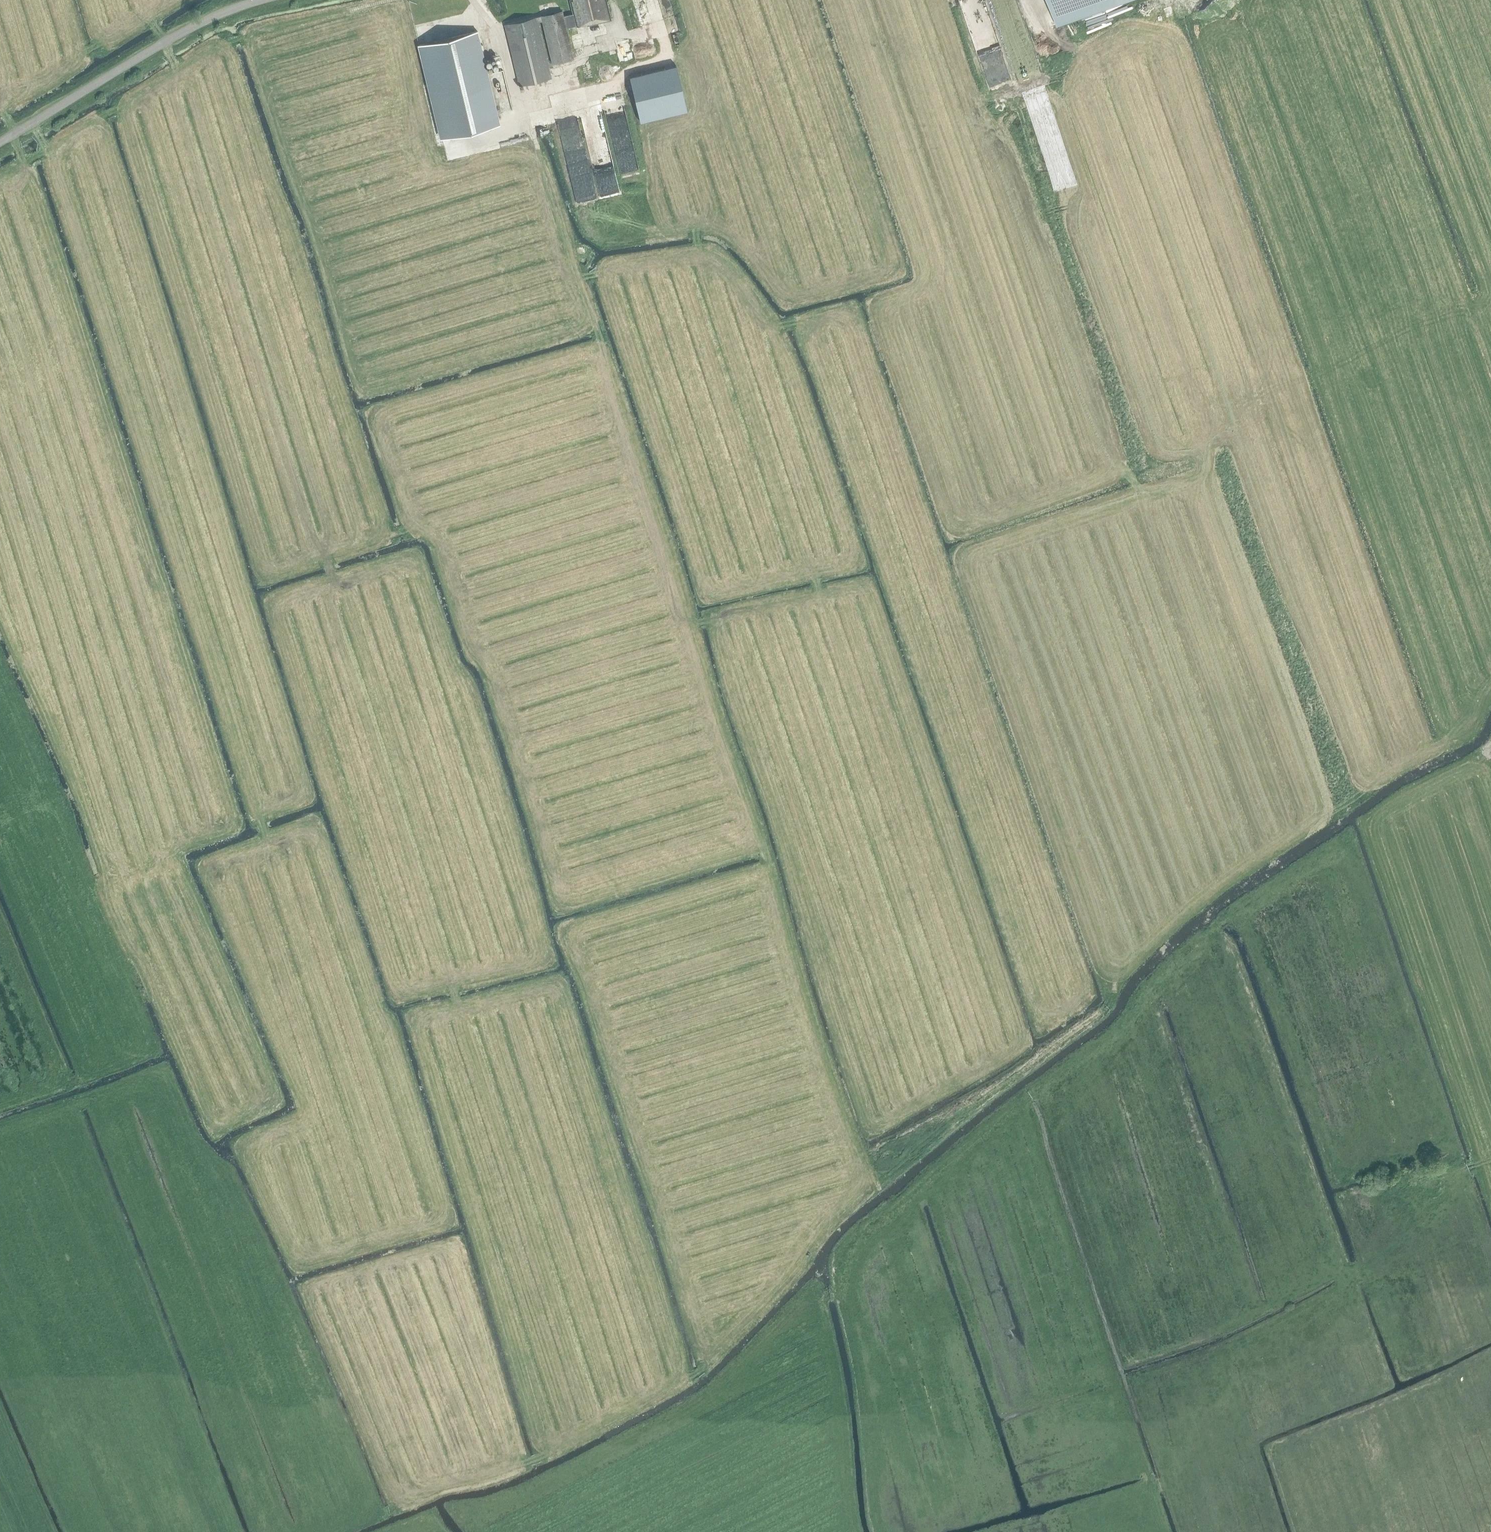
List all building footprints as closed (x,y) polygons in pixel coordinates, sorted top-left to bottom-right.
[(607,0),(570,0),(574,15),(564,17),(562,11),(504,25),(519,86),(551,78),(537,23),(542,22),(552,64),(574,59),(567,28),(576,26),(576,27),(587,24),(588,26),(612,20),(607,0)] [(1056,25),(1129,0),(1047,0),(1056,25)] [(417,45),(440,138),(500,124),(477,30),(417,45)] [(676,66),(629,77),(640,122),(687,110),(676,66)]
